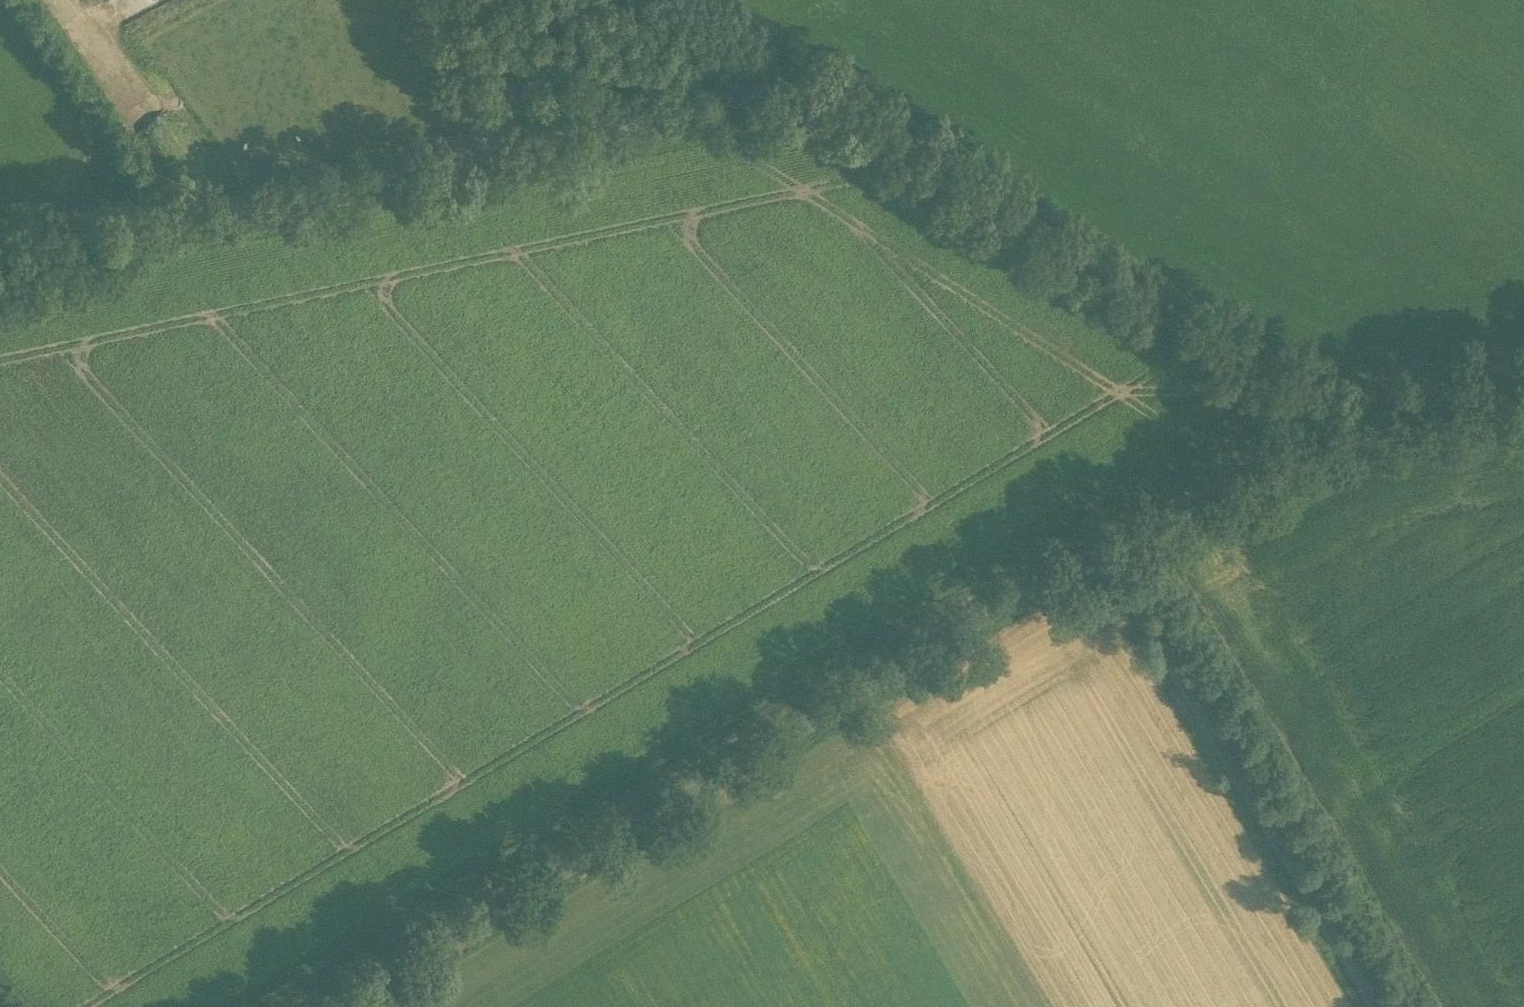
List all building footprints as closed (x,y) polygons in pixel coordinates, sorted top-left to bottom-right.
[(1107,623),(1114,618),(1110,613),(1103,617),(1107,623)]
